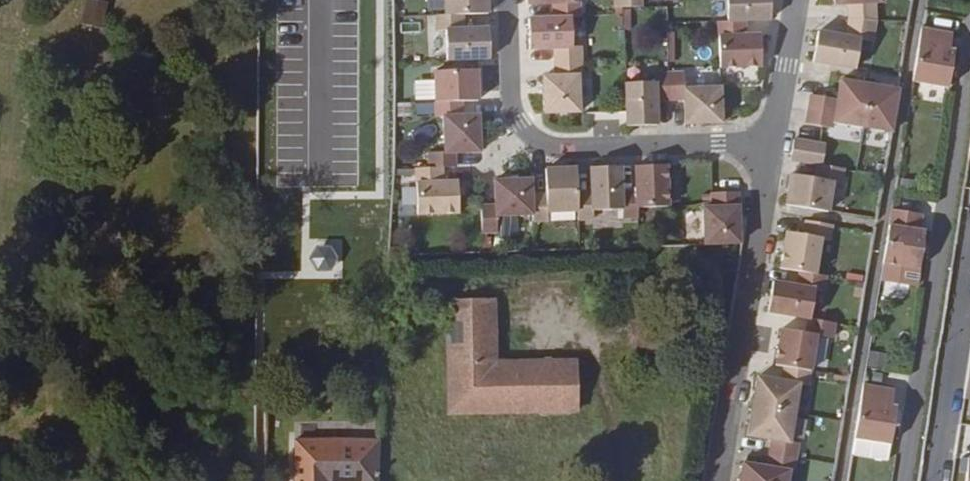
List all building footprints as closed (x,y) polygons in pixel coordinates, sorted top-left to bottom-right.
[(448,16),(466,15),(491,14),(490,5),(490,0),(448,0),(448,16)] [(577,2),(577,0),(530,0),(530,5),(555,5),(556,19),(573,18),(582,18),(581,3),(577,2)] [(643,0),(616,0),(616,9),(624,9),(643,8),(643,0)] [(728,23),(746,23),(771,22),(771,12),(771,4),(771,0),(728,0),(728,23)] [(882,5),(882,0),(835,0),(835,6),(849,6),(849,21),(876,22),(875,5),(882,5)] [(466,15),(448,16),(440,16),(439,31),(449,31),(449,60),(479,60),(492,59),(492,50),(491,42),(491,29),(466,29),(466,15)] [(583,48),(574,47),(573,18),(556,19),(531,19),(531,29),(531,36),(531,50),(557,49),(557,63),(583,62),(583,48)] [(860,41),(872,44),(876,22),(849,21),(846,38),(818,34),(816,47),(814,56),(813,63),(855,70),(860,41)] [(746,23),(728,23),(719,23),(721,69),(762,68),(761,55),(761,36),(746,36),(746,23)] [(948,52),(950,36),(921,31),(912,84),(946,90),(952,53),(948,52)] [(580,77),(583,76),(583,62),(557,63),(557,77),(545,77),(546,114),(581,113),(580,77)] [(479,71),(437,72),(438,116),(446,116),(464,115),(465,101),(480,101),(479,71)] [(658,101),(671,101),(670,74),(656,74),(656,84),(626,84),(627,114),(628,127),(638,127),(645,127),(658,126),(658,101)] [(685,90),(685,74),(670,74),(671,101),(685,100),(685,125),(694,125),(702,125),(722,124),(721,89),(685,90)] [(833,129),(834,124),(862,128),(870,87),(840,81),(837,100),(835,115),(809,111),(807,125),(821,127),(833,129)] [(862,128),(890,133),(898,91),(870,87),(862,128)] [(827,99),(812,97),(809,111),(835,115),(837,100),(827,99)] [(447,152),(431,153),(431,168),(445,167),(458,167),(457,152),(482,152),(482,149),(481,115),(464,115),(446,116),(447,152)] [(822,166),(825,145),(818,144),(794,140),(791,161),(817,165),(822,166)] [(623,210),(623,218),(639,218),(638,208),(669,206),(667,165),(653,166),(645,166),(636,166),(637,191),(623,192),(623,210)] [(787,197),(785,206),(827,213),(832,183),(841,184),(843,170),(822,166),(817,165),(815,180),(790,175),(788,188),(787,197)] [(445,167),(431,168),(418,168),(420,213),(461,213),(460,181),(445,181),(445,167)] [(547,169),(547,194),(534,194),(534,215),(534,221),(549,220),(549,212),(579,211),(578,193),(577,168),(568,169),(560,169),(547,169)] [(591,168),(592,193),(578,193),(579,211),(579,219),(594,219),(594,210),(623,210),(623,192),(622,168),(612,168),(604,168),(591,168)] [(497,205),(483,205),(483,232),(498,231),(498,215),(534,215),(534,194),(533,179),(505,180),(497,180),(497,205)] [(703,208),(704,245),(740,244),(739,223),(739,215),(738,193),(714,193),(712,193),(712,201),(712,207),(703,208)] [(918,232),(921,216),(891,211),(882,264),(916,270),(923,233),(918,232)] [(821,239),(829,240),(831,226),(805,221),(803,235),(785,233),(784,242),(783,251),(780,269),(800,272),(815,275),(821,239)] [(526,250),(484,251),(450,252),(452,411),(576,410),(577,360),(499,359),(500,300),(526,300),(526,250)] [(814,290),(823,291),(825,276),(815,275),(800,272),(797,286),(772,282),(770,295),(769,302),(768,312),(781,314),(808,319),(810,319),(814,290)] [(815,335),(831,338),(834,323),(810,319),(808,319),(806,332),(781,329),(779,337),(778,344),(775,365),(783,366),(809,371),(815,335)] [(798,384),(807,385),(809,371),(783,366),(781,380),(756,376),(754,389),(753,396),(752,405),(794,413),(798,384)] [(890,407),(892,391),(862,385),(853,439),(888,445),(894,407),(890,407)] [(797,442),(789,441),(794,413),(752,405),(750,414),(749,421),(747,435),(771,439),(769,452),(795,457),(797,442)] [(383,440),(298,440),(298,480),(381,480),(383,440)] [(793,471),(795,457),(769,452),(767,466),(742,462),(740,474),(739,480),(786,480),(788,471),(793,471)]
